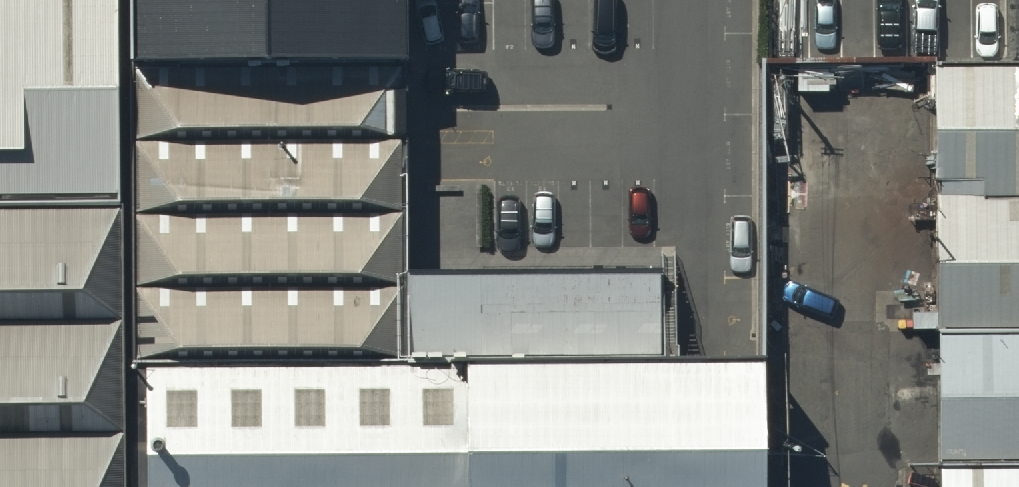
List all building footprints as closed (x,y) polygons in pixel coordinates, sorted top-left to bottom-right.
[(96,162),(95,13),(95,0),(0,0),(0,163),(96,162)] [(95,13),(132,13),(398,9),(398,0),(95,0),(95,13)] [(406,279),(398,9),(132,13),(135,369),(407,368),(406,279)] [(931,323),(1018,322),(1018,50),(1016,50),(929,51),(931,323)] [(0,174),(0,486),(124,486),(122,173),(98,173),(0,174)] [(406,279),(407,368),(665,365),(663,276),(406,279)] [(928,434),(1018,434),(1018,322),(931,323),(928,434)] [(135,369),(133,486),(765,486),(764,365),(665,365),(407,368),(135,369)] [(929,486),(1018,486),(1018,434),(928,434),(929,486)]
